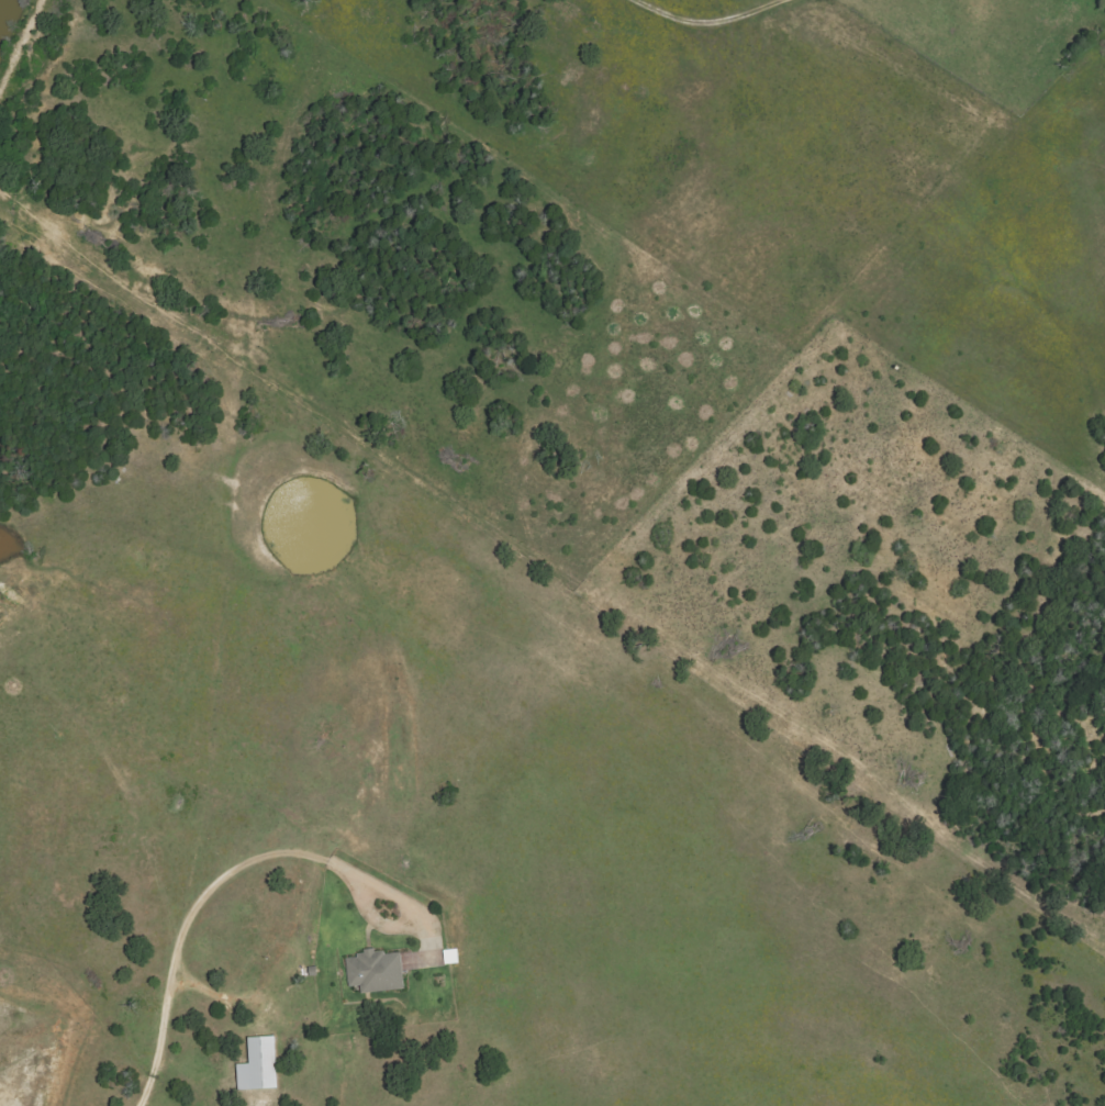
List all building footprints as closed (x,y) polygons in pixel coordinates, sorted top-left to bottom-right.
[(366,993),(409,989),(405,949),(350,955),(354,987),(365,986),(366,993)] [(254,1037),(255,1064),(243,1064),(244,1090),(283,1088),(281,1036),(254,1037)]
